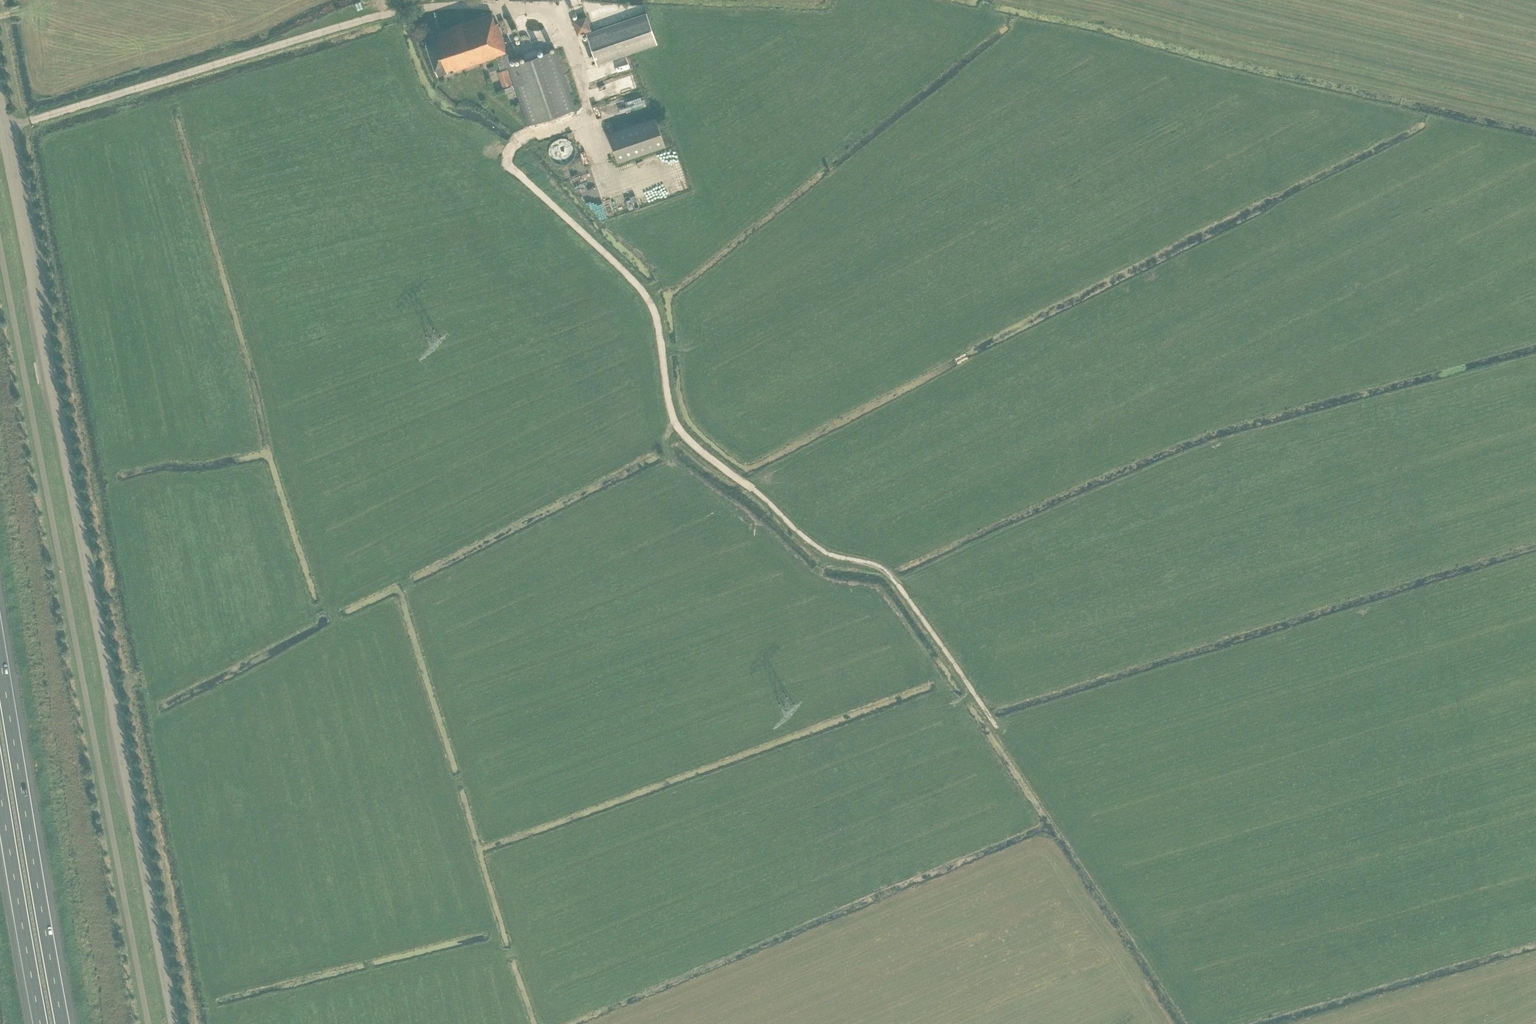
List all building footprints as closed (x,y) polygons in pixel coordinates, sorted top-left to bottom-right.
[(573,15),(578,30),(593,25),(588,10),(573,15)] [(657,43),(647,12),(586,32),(596,64),(657,43)] [(464,67),(496,56),(506,53),(508,52),(498,22),(495,23),(492,13),(450,27),(451,28),(464,67)] [(464,67),(451,28),(425,37),(438,75),(448,72),(447,69),(453,67),(454,70),(464,67)] [(506,53),(496,56),(500,68),(507,65),(528,125),(575,108),(554,49),(510,64),(506,53)] [(507,68),(497,71),(502,87),(512,84),(507,68)] [(619,98),(619,111),(643,110),(643,98),(619,98)] [(665,145),(655,116),(608,133),(618,161),(665,145)] [(556,163),(560,164),(565,164),(569,162),(573,159),(575,155),(576,151),(575,146),(573,142),(569,139),(565,138),(560,138),(556,139),(553,142),(550,145),(549,149),(549,153),(550,157),(553,160),(556,163)]
